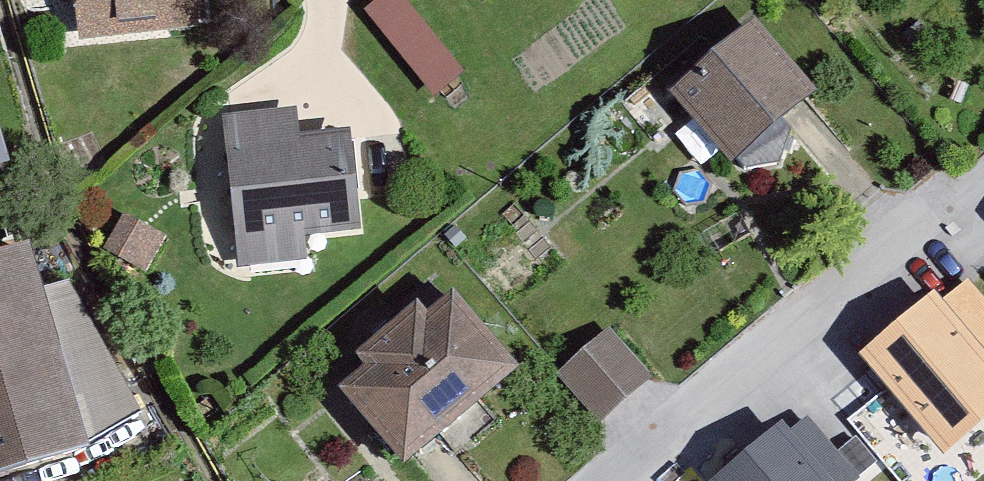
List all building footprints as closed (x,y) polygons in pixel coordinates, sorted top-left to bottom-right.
[(83,52),(216,38),(212,0),(78,0),(83,52)] [(371,14),(441,105),(473,80),(412,0),(389,0),(371,14)] [(820,97),(760,26),(676,97),(736,167),(820,97)] [(303,119),(233,125),(245,275),(318,269),(316,239),(373,235),(365,135),(305,139),(303,119)] [(9,170),(0,139),(0,172),(9,170)] [(171,241),(128,221),(112,256),(154,276),(171,241)] [(0,257),(0,475),(104,450),(147,424),(82,287),(57,297),(37,248),(0,257)] [(934,297),(859,360),(942,460),(983,425),(983,358),(934,297)] [(463,300),(352,392),(414,467),(525,375),(463,300)] [(618,337),(569,378),(607,423),(656,382),(618,337)] [(715,480),(827,480),(781,426),(715,480)]
